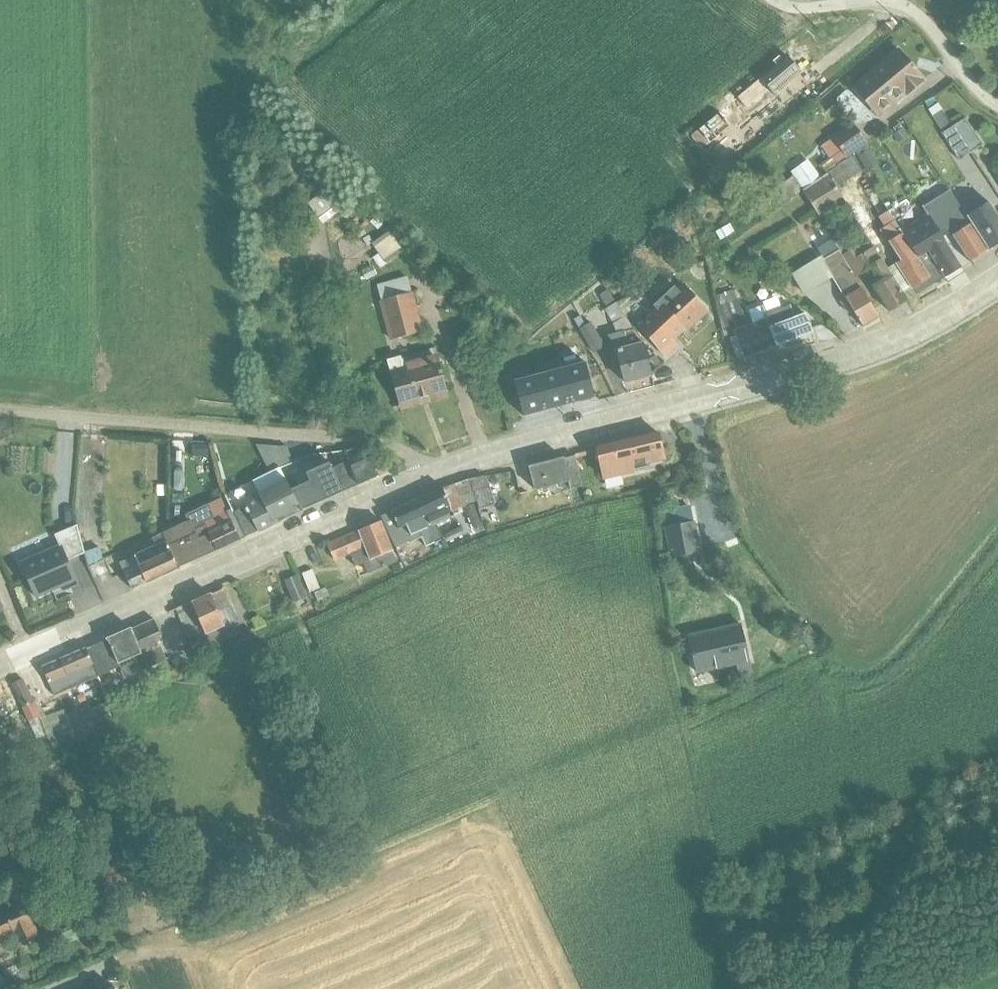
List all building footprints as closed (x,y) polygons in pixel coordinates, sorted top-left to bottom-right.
[(898,50),(852,85),(877,116),(922,81),(898,50)] [(730,128),(734,133),(792,85),(788,81),(800,71),(787,56),(752,85),(747,80),(733,92),(737,97),(691,135),(703,150),(711,143),(730,128)] [(941,109),(931,116),(942,131),(951,125),(941,109)] [(965,118),(954,125),(971,152),(977,148),(982,145),(965,118)] [(854,151),(865,144),(867,142),(852,122),(832,136),(833,137),(821,146),(822,147),(820,149),(823,154),(826,152),(830,158),(820,164),(828,173),(836,167),(835,164),(845,157),(846,157),(854,151)] [(898,124),(891,129),(894,133),(892,134),(899,143),(909,135),(903,127),(901,129),(898,124)] [(971,152),(954,125),(942,133),(959,160),(966,156),(971,152)] [(730,128),(711,143),(726,161),(744,147),(734,133),(730,128)] [(865,144),(854,151),(867,172),(879,165),(865,144)] [(836,167),(828,173),(837,187),(862,171),(852,156),(836,167)] [(803,190),(821,177),(808,159),(791,171),(803,190)] [(821,177),(803,190),(814,209),(819,217),(845,201),(837,187),(828,173),(821,177)] [(791,176),(773,189),(783,203),(801,190),(791,176)] [(338,179),(307,203),(323,223),(351,202),(347,198),(350,195),(338,179)] [(918,258),(901,231),(875,190),(867,195),(875,208),(875,209),(886,226),(880,230),(887,242),(888,241),(900,260),(895,263),(896,264),(887,269),(902,293),(911,287),(912,288),(929,277),(918,258)] [(988,250),(960,206),(950,190),(924,206),(929,214),(943,236),(952,231),(953,234),(953,235),(970,262),(988,250)] [(960,206),(988,250),(997,244),(997,216),(988,201),(980,206),(975,197),(960,206)] [(929,214),(901,231),(918,258),(929,252),(944,278),(961,267),(943,236),(929,214)] [(730,223),(715,232),(720,240),(735,231),(730,223)] [(370,237),(364,241),(367,245),(371,242),(379,253),(373,257),(380,267),(404,250),(390,231),(374,242),(370,237)] [(902,293),(887,269),(873,246),(872,247),(871,244),(862,250),(859,244),(846,252),(835,233),(830,235),(833,239),(855,277),(866,270),(869,275),(873,272),(878,282),(873,285),(889,311),(907,300),(902,293)] [(855,277),(833,239),(818,248),(822,255),(774,284),(793,299),(803,293),(804,294),(832,277),(845,298),(840,301),(848,313),(853,310),(863,326),(879,317),(855,277)] [(929,252),(918,258),(929,277),(934,284),(944,278),(929,252)] [(407,276),(377,284),(382,300),(379,300),(390,340),(424,331),(413,291),(411,291),(407,276)] [(929,277),(912,288),(916,295),(934,284),(929,277)] [(658,309),(639,327),(665,356),(676,345),(671,339),(683,328),(684,329),(706,308),(683,284),(677,289),(674,286),(654,305),(658,309)] [(607,289),(599,294),(607,308),(605,309),(614,323),(617,332),(608,335),(617,370),(621,369),(625,382),(652,375),(643,340),(607,289)] [(733,289),(715,295),(722,327),(746,320),(739,301),(733,289)] [(780,291),(765,298),(770,309),(785,302),(780,291)] [(736,335),(730,337),(738,358),(744,356),(744,357),(812,332),(805,312),(795,316),(791,304),(766,313),(763,305),(749,310),(753,322),(734,329),(736,335)] [(579,328),(585,324),(581,315),(574,319),(579,328)] [(585,324),(579,328),(593,352),(605,346),(592,321),(585,324)] [(399,406),(400,409),(432,401),(449,396),(437,353),(405,362),(402,357),(401,355),(387,359),(399,406)] [(539,353),(513,360),(517,374),(543,367),(539,353)] [(584,361),(561,367),(571,402),(594,396),(584,361)] [(561,367),(538,373),(547,409),(571,402),(561,367)] [(547,409),(538,373),(515,379),(524,415),(547,409)] [(658,433),(596,448),(604,479),(636,472),(635,470),(650,467),(649,464),(665,460),(658,433)] [(207,444),(193,444),(193,456),(207,456),(207,444)] [(269,473),(280,467),(289,462),(281,446),(255,444),(269,473)] [(349,461),(358,485),(394,469),(393,467),(396,466),(392,457),(389,458),(389,457),(374,464),(371,456),(365,459),(362,451),(363,449),(358,448),(345,451),(346,454),(349,461)] [(563,458),(529,467),(535,490),(548,486),(550,496),(570,491),(573,504),(587,501),(575,456),(564,459),(563,458)] [(310,481),(291,490),(301,510),(343,492),(332,468),(329,461),(305,472),(310,481)] [(349,461),(342,464),(352,487),(358,485),(349,461)] [(342,464),(332,468),(343,492),(352,487),(342,464)] [(246,506),(234,512),(245,537),(258,530),(258,532),(301,510),(291,490),(280,467),(269,473),(253,481),(259,492),(242,500),(246,506)] [(484,476),(468,479),(476,501),(479,508),(493,503),(484,476)] [(609,491),(623,487),(621,478),(607,481),(609,491)] [(468,479),(455,483),(463,506),(476,501),(468,479)] [(455,483),(442,488),(452,510),(463,506),(455,483)] [(442,488),(416,500),(435,542),(444,538),(437,523),(455,515),(452,510),(442,488)] [(178,525),(162,532),(178,567),(206,555),(240,539),(227,510),(222,499),(221,497),(186,514),(189,520),(178,525)] [(435,542),(416,500),(381,516),(395,548),(422,536),(427,546),(435,542)] [(475,504),(467,507),(475,530),(484,526),(475,504)] [(232,508),(227,510),(240,539),(245,537),(234,512),(232,508)] [(695,520),(664,526),(669,556),(700,551),(695,520)] [(382,521),(328,544),(334,560),(351,554),(356,566),(363,563),(368,574),(398,561),(382,521)] [(85,553),(85,551),(78,525),(78,524),(77,525),(66,529),(55,534),(60,546),(21,563),(35,596),(77,578),(69,560),(77,557),(85,553)] [(460,526),(444,535),(448,542),(465,534),(460,526)] [(178,567),(162,532),(153,537),(156,544),(134,554),(135,555),(119,562),(132,589),(178,567)] [(100,546),(85,551),(85,553),(89,566),(104,559),(100,546)] [(312,569),(302,573),(310,592),(320,588),(312,569)] [(298,574),(285,579),(294,603),(308,598),(298,574)] [(224,589),(192,602),(211,646),(243,632),(224,589)] [(211,646),(192,602),(192,601),(169,611),(170,612),(176,609),(193,649),(188,651),(193,662),(198,674),(203,672),(202,668),(208,665),(210,669),(217,666),(215,660),(213,654),(215,654),(211,646)] [(154,618),(87,649),(99,676),(120,666),(125,678),(167,659),(161,645),(159,646),(157,640),(162,638),(154,618)] [(742,624),(688,637),(696,672),(750,659),(742,624)] [(99,676),(87,649),(86,648),(42,667),(54,695),(99,676)] [(24,678),(11,683),(28,721),(41,715),(24,678)] [(69,731),(55,738),(61,750),(75,743),(69,731)] [(15,936),(18,943),(40,933),(35,923),(34,924),(23,900),(3,908),(4,910),(0,911),(0,942),(15,936)]
